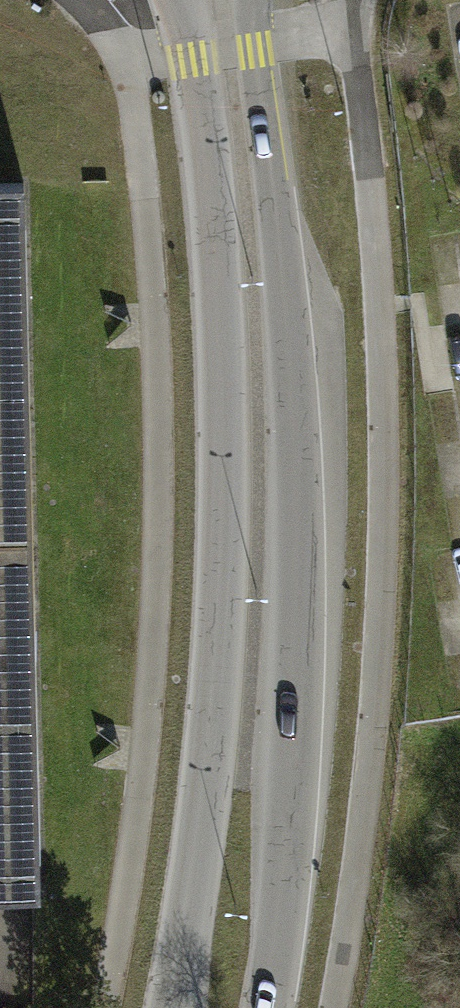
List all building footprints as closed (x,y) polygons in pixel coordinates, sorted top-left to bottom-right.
[(0,182),(0,874),(45,874),(41,182),(0,182)]
